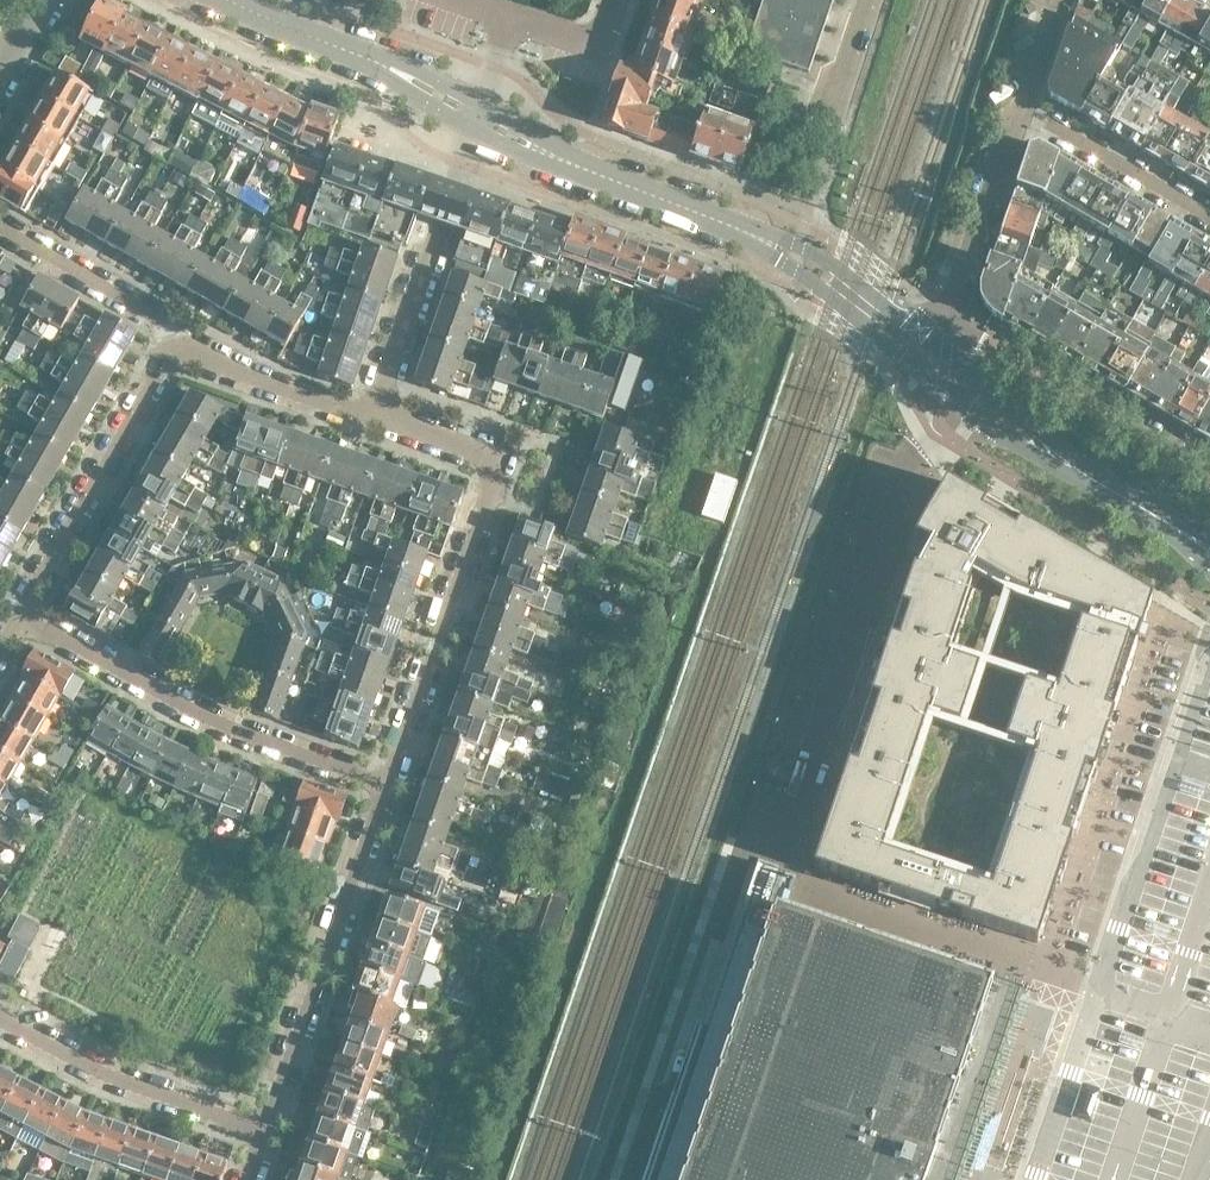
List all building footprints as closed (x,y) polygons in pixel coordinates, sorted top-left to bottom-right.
[(86,46),(106,56),(106,54),(128,13),(127,12),(126,11),(104,0),(102,0),(101,2),(97,1),(91,13),(94,15),(81,42),(87,45),(86,46)] [(651,20),(693,35),(703,6),(687,0),(658,0),(657,0),(655,0),(651,12),(653,13),(651,20)] [(746,51),(809,72),(817,50),(830,11),(834,0),(763,0),(746,51)] [(1121,3),(1130,9),(1122,23),(1123,24),(1113,40),(1121,44),(1146,0),(1122,0),(1121,3)] [(1121,44),(1126,47),(1131,50),(1150,20),(1158,25),(1172,0),(1146,0),(1121,44)] [(1158,25),(1168,30),(1151,61),(1159,65),(1177,35),(1196,4),(1189,0),(1172,0),(1158,25)] [(713,9),(733,16),(735,9),(715,3),(713,9)] [(1177,35),(1172,45),(1159,65),(1171,72),(1183,51),(1190,55),(1196,46),(1209,21),(1209,12),(1196,4),(1177,35)] [(1074,17),(1087,24),(1091,13),(1078,5),(1074,17)] [(128,13),(106,54),(130,66),(149,28),(138,23),(136,17),(128,13)] [(1092,15),(1087,24),(1102,33),(1107,25),(1092,15)] [(1074,17),(1048,91),(1051,97),(1081,115),(1103,78),(1116,56),(1117,57),(1123,45),(1113,40),(1102,33),(1087,24),(1074,17)] [(643,43),(641,47),(687,63),(693,45),(711,51),(714,42),(693,35),(651,20),(647,31),(645,30),(641,42),(643,43)] [(1196,46),(1190,55),(1199,60),(1195,66),(1205,72),(1209,64),(1209,21),(1196,46)] [(149,28),(130,66),(152,78),(171,40),(161,34),(162,32),(150,26),(149,28)] [(172,40),(171,40),(152,78),(146,90),(168,102),(175,89),(195,51),(185,46),(186,44),(174,37),(172,40)] [(620,66),(620,67),(626,70),(626,71),(658,82),(675,87),(675,86),(678,87),(697,93),(706,96),(710,86),(682,76),(687,63),(641,47),(641,49),(639,48),(635,60),(637,60),(636,61),(629,59),(626,68),(620,66)] [(195,51),(175,89),(199,102),(199,100),(200,101),(219,63),(208,58),(210,56),(197,50),(196,52),(195,51)] [(1142,71),(1149,60),(1141,55),(1134,66),(1142,71)] [(66,57),(59,69),(88,86),(95,74),(66,57)] [(1129,93),(1108,130),(1142,150),(1164,111),(1184,80),(1180,77),(1175,75),(1171,72),(1159,65),(1149,60),(1142,71),(1137,79),(1129,93)] [(199,100),(199,102),(197,104),(222,117),(243,76),(232,71),(233,68),(222,62),(221,64),(219,63),(200,101),(199,100)] [(725,89),(747,96),(764,102),(771,82),(722,65),(709,103),(718,106),(725,89)] [(620,67),(608,99),(646,112),(646,111),(650,100),(651,101),(661,92),(679,98),(682,90),(675,87),(658,82),(626,71),(626,70),(620,67)] [(1103,78),(1081,115),(1108,130),(1129,93),(1137,79),(1121,70),(1113,84),(1103,78)] [(48,88),(42,98),(79,119),(93,95),(91,93),(91,92),(68,79),(68,80),(57,74),(55,77),(53,76),(46,86),(48,88)] [(267,88),(255,82),(256,80),(245,74),(244,77),(243,76),(222,117),(215,129),(239,142),(246,129),(267,88)] [(113,99),(116,94),(119,88),(104,80),(98,91),(113,99)] [(1164,111),(1142,150),(1165,163),(1189,122),(1176,115),(1193,85),(1184,80),(1164,111)] [(290,100),(279,95),(280,92),(269,86),(267,89),(267,88),(246,129),(259,136),(252,149),(261,154),(268,140),(268,141),(290,100)] [(116,94),(113,99),(134,112),(137,106),(123,98),(126,92),(120,89),(117,94),(116,94)] [(703,105),(706,96),(697,93),(691,111),(704,115),(707,106),(703,105)] [(35,111),(29,121),(66,142),(79,119),(42,98),(41,100),(39,98),(33,110),(35,111)] [(311,111),(301,106),(303,104),(292,98),(290,100),(268,141),(293,154),(296,155),(314,106),(313,106),(311,111)] [(646,112),(608,99),(600,124),(690,155),(699,129),(658,114),(658,115),(646,111),(646,112)] [(1189,122),(1165,163),(1187,176),(1209,137),(1209,134),(1199,128),(1209,112),(1198,105),(1189,122)] [(324,163),(340,116),(314,106),(296,155),(293,166),(319,176),(324,163)] [(699,129),(690,155),(706,161),(707,158),(721,163),(720,165),(740,172),(756,125),(707,107),(699,129)] [(22,134),(16,145),(52,166),(66,142),(29,121),(28,124),(26,122),(20,133),(22,134)] [(104,133),(114,139),(120,127),(110,122),(104,133)] [(124,132),(146,145),(151,136),(130,123),(124,132)] [(104,155),(114,139),(104,133),(94,149),(104,155)] [(1187,176),(1209,189),(1209,137),(1187,176)] [(144,150),(167,164),(173,154),(149,140),(144,150)] [(1042,196),(1055,154),(1038,144),(1029,148),(1011,202),(1037,212),(1042,196)] [(8,159),(3,168),(40,189),(52,166),(16,145),(15,147),(12,146),(6,157),(8,159)] [(369,158),(335,146),(308,222),(319,226),(322,218),(345,226),(369,158)] [(193,172),(198,163),(175,150),(173,154),(167,164),(190,177),(193,172)] [(1055,154),(1042,196),(1046,197),(1050,203),(1043,213),(1051,217),(1058,204),(1078,168),(1055,154)] [(201,157),(193,172),(211,182),(219,168),(201,157)] [(369,158),(356,195),(345,226),(343,231),(370,240),(373,233),(375,226),(383,204),(396,167),(369,158)] [(85,188),(67,219),(66,220),(77,226),(86,232),(112,187),(119,174),(126,164),(117,159),(111,169),(104,182),(103,181),(95,194),(85,188)] [(65,173),(82,183),(88,173),(71,163),(65,173)] [(125,211),(115,206),(122,192),(120,191),(134,169),(126,164),(119,174),(112,187),(86,232),(97,238),(106,243),(125,211)] [(3,168),(0,167),(0,199),(22,212),(23,212),(25,213),(40,189),(3,168)] [(383,204),(375,226),(373,233),(370,241),(400,252),(402,243),(407,245),(417,215),(418,215),(431,179),(396,167),(383,204)] [(1078,168),(1058,204),(1051,217),(1062,224),(1070,211),(1081,218),(1082,219),(1103,182),(1078,168)] [(178,171),(173,181),(183,186),(188,177),(178,171)] [(453,187),(431,179),(418,215),(441,223),(464,231),(476,195),(453,187)] [(227,190),(239,197),(244,186),(232,180),(227,190)] [(1103,182),(1082,219),(1081,218),(1074,231),(1079,234),(1068,252),(1089,265),(1094,255),(1081,246),(1086,237),(1085,237),(1092,225),(1100,230),(1093,244),(1099,247),(1107,234),(1128,196),(1103,182)] [(210,201),(215,193),(200,184),(195,193),(210,201)] [(59,199),(69,205),(73,198),(63,192),(59,199)] [(143,204),(135,217),(125,211),(106,243),(117,249),(116,249),(126,255),(159,197),(151,192),(143,204)] [(464,231),(454,261),(488,273),(504,227),(510,207),(476,195),(464,231)] [(1107,234),(1099,247),(1089,265),(1113,279),(1119,269),(1106,262),(1112,253),(1108,251),(1115,239),(1130,248),(1132,249),(1154,211),(1128,196),(1107,234)] [(159,197),(126,255),(137,261),(146,266),(165,234),(154,228),(162,215),(160,215),(167,203),(159,197)] [(254,206),(266,213),(271,204),(258,197),(254,206)] [(69,205),(59,199),(54,207),(64,213),(69,205)] [(1011,202),(999,236),(1029,247),(1036,227),(1041,230),(1046,216),(1037,212),(1011,202)] [(295,204),(287,228),(300,232),(308,209),(295,204)] [(510,207),(504,227),(532,237),(539,217),(510,207)] [(1154,211),(1132,249),(1130,248),(1123,259),(1142,270),(1147,262),(1148,263),(1172,222),(1154,211)] [(165,234),(146,266),(156,271),(156,272),(166,278),(192,233),(199,220),(191,215),(184,228),(182,227),(175,240),(165,234)] [(511,293),(516,294),(545,304),(552,284),(558,265),(558,266),(571,228),(539,217),(532,237),(526,254),(524,254),(511,293)] [(558,265),(552,284),(578,293),(583,279),(587,268),(601,226),(576,217),(571,229),(571,228),(558,266),(558,265)] [(192,233),(166,278),(177,284),(177,283),(186,288),(204,257),(194,251),(202,238),(200,237),(207,225),(199,220),(192,233)] [(1172,222),(1148,263),(1147,262),(1129,291),(1141,298),(1151,281),(1148,279),(1155,267),(1168,275),(1172,277),(1175,273),(1195,235),(1172,222)] [(587,268),(583,279),(597,284),(607,288),(610,280),(626,235),(601,226),(587,268)] [(511,293),(516,276),(504,272),(501,266),(508,248),(524,254),(526,254),(532,237),(504,227),(488,273),(484,284),(511,293)] [(204,257),(186,288),(196,294),(196,295),(206,300),(232,255),(239,243),(245,234),(236,229),(231,238),(223,250),(222,250),(214,263),(204,257)] [(626,235),(610,280),(635,289),(649,248),(639,245),(637,239),(626,236),(626,235)] [(1041,235),(1037,244),(1046,247),(1050,239),(1041,235)] [(1172,277),(1168,275),(1151,304),(1161,310),(1178,281),(1184,284),(1176,296),(1184,302),(1192,289),(1195,290),(1209,264),(1209,244),(1195,235),(1175,273),(1172,277)] [(991,258),(989,267),(983,282),(983,286),(983,298),(989,308),(997,317),(1003,321),(1018,279),(1021,269),(1029,248),(1029,247),(999,236),(991,258)] [(327,257),(341,262),(390,279),(394,268),(397,257),(364,245),(363,250),(361,250),(359,257),(344,251),(344,252),(313,241),(309,251),(327,257)] [(232,255),(206,300),(217,307),(217,306),(226,312),(245,280),(234,274),(242,261),(240,260),(247,248),(239,243),(232,255)] [(649,248),(635,289),(659,297),(673,257),(663,253),(664,250),(651,246),(650,249),(649,248)] [(1018,279),(1003,321),(1026,334),(1048,295),(1070,258),(1042,246),(1040,252),(1029,248),(1018,279)] [(0,255),(0,268),(10,273),(15,263),(0,255)] [(673,257),(659,297),(683,306),(697,265),(687,261),(688,259),(676,255),(675,257),(673,257)] [(324,266),(338,271),(337,272),(352,278),(348,289),(382,301),(386,290),(390,279),(341,262),(327,257),(324,266)] [(245,280),(226,312),(236,317),(236,318),(246,323),(272,278),(278,266),(270,261),(263,274),(262,273),(254,286),(245,280)] [(697,265),(683,306),(709,314),(724,274),(712,270),(713,268),(701,263),(700,266),(697,265)] [(1195,290),(1192,289),(1184,302),(1193,307),(1201,294),(1209,299),(1209,264),(1195,290)] [(272,278),(246,323),(257,330),(257,329),(266,334),(284,303),(274,297),(281,284),(280,283),(287,271),(278,266),(272,278)] [(481,308),(485,296),(499,301),(500,299),(513,304),(516,294),(503,290),(484,284),(454,273),(450,285),(447,295),(481,308)] [(1121,286),(1126,289),(1133,277),(1127,274),(1121,286)] [(23,310),(31,315),(23,328),(25,329),(18,341),(25,345),(32,333),(59,287),(48,281),(48,282),(39,276),(21,306),(24,308),(23,310)] [(21,297),(29,284),(20,279),(12,292),(21,297)] [(1048,295),(1026,334),(1051,348),(1074,308),(1086,287),(1077,282),(1067,298),(1051,290),(1048,295)] [(284,303),(266,334),(276,340),(276,341),(286,347),(294,333),(304,315),(308,309),(313,300),(319,289),(311,284),(303,297),(302,296),(294,309),(284,303)] [(43,339),(50,326),(61,332),(63,329),(68,321),(73,312),(80,300),(69,294),(69,293),(59,287),(32,333),(25,345),(34,350),(41,338),(43,339)] [(314,300),(326,305),(375,323),(379,311),(378,311),(382,301),(348,289),(344,300),(329,295),(329,296),(318,292),(314,300)] [(13,311),(21,297),(12,292),(4,306),(13,311)] [(1074,308),(1051,348),(1076,362),(1099,322),(1101,318),(1090,311),(1096,300),(1083,293),(1074,308)] [(491,324),(477,319),(481,308),(447,295),(443,306),(439,317),(501,339),(507,342),(510,333),(504,331),(504,330),(491,325),(491,324)] [(308,309),(323,315),(322,316),(336,321),(333,332),(367,344),(371,333),(375,323),(326,305),(313,300),(308,309)] [(1099,322),(1076,362),(1100,376),(1124,337),(1132,322),(1108,308),(1101,318),(1099,322)] [(532,310),(528,321),(529,321),(537,324),(541,314),(532,310)] [(68,321),(93,335),(126,353),(131,344),(131,343),(137,333),(107,315),(100,327),(98,326),(99,325),(86,318),(85,319),(73,312),(68,321)] [(1196,329),(1201,320),(1188,313),(1183,321),(1196,329)] [(541,314),(537,324),(552,329),(555,319),(541,314)] [(435,329),(432,339),(466,351),(470,340),(484,345),(484,343),(498,348),(501,339),(439,317),(435,328),(435,329)] [(702,334),(706,321),(695,317),(690,330),(702,334)] [(87,345),(82,355),(114,373),(119,364),(126,353),(93,335),(68,321),(63,329),(75,336),(74,337),(87,345)] [(506,344),(498,367),(494,379),(516,387),(533,338),(538,325),(537,324),(529,321),(524,335),(523,334),(518,349),(506,344)] [(1124,337),(1100,376),(1125,390),(1149,349),(1146,347),(1153,334),(1132,322),(1124,337)] [(533,338),(516,387),(537,394),(549,360),(539,356),(544,342),(543,342),(544,338),(557,342),(560,332),(538,325),(533,338)] [(619,335),(594,326),(590,338),(614,346),(619,335)] [(622,327),(619,334),(615,347),(638,356),(643,343),(645,336),(622,327)] [(297,344),(311,349),(360,366),(364,354),(367,344),(333,332),(329,343),(314,338),(314,339),(301,335),(300,336),(294,333),(289,341),(297,344)] [(1149,349),(1125,390),(1148,404),(1172,363),(1155,353),(1163,341),(1153,335),(1146,347),(1149,349)] [(549,360),(537,394),(559,402),(576,353),(581,340),(572,336),(568,350),(566,350),(561,364),(549,360)] [(466,351),(432,339),(428,350),(427,349),(424,361),(472,378),(486,383),(489,373),(475,368),(476,367),(462,362),(466,351)] [(576,353),(559,402),(581,410),(593,375),(582,372),(587,357),(586,357),(591,343),(581,340),(576,353)] [(294,353),(308,358),(307,359),(323,365),(319,376),(352,388),(356,376),(360,366),(311,349),(297,344),(289,341),(283,353),(293,358),(294,353)] [(1182,341),(1177,349),(1183,353),(1188,344),(1182,341)] [(659,350),(643,343),(639,355),(653,362),(659,350)] [(1170,417),(1194,430),(1209,402),(1209,385),(1200,379),(1208,367),(1209,363),(1209,346),(1208,345),(1192,374),(1195,376),(1170,417)] [(1172,362),(1172,363),(1148,404),(1170,417),(1195,376),(1192,374),(1178,366),(1186,354),(1183,353),(1177,349),(1176,348),(1169,360),(1172,362)] [(45,360),(103,393),(108,384),(107,384),(114,373),(82,355),(76,365),(63,357),(62,359),(50,352),(45,360)] [(593,375),(581,410),(604,418),(610,400),(615,383),(621,369),(619,368),(624,356),(624,355),(615,352),(610,365),(609,365),(604,379),(593,375)] [(615,383),(610,400),(626,406),(642,363),(624,356),(619,368),(621,369),(615,383)] [(51,377),(64,385),(59,395),(91,413),(96,404),(103,393),(45,360),(40,369),(52,376),(51,377)] [(472,378),(424,361),(420,372),(416,383),(449,395),(451,390),(452,390),(455,383),(469,388),(469,387),(483,391),(490,394),(493,385),(486,383),(472,378)] [(665,393),(669,384),(659,380),(655,388),(665,393)] [(59,395),(53,405),(40,397),(39,398),(18,386),(13,395),(22,400),(34,407),(79,432),(91,413),(59,395)] [(192,392),(180,412),(212,431),(218,420),(231,428),(240,434),(243,425),(245,419),(238,414),(236,418),(192,392)] [(17,408),(29,415),(29,417),(41,424),(36,434),(68,452),(79,432),(34,407),(22,400),(17,408)] [(1194,430),(1209,439),(1209,402),(1194,430)] [(180,412),(169,432),(214,458),(226,465),(231,457),(219,450),(219,449),(206,441),(212,431),(180,412)] [(243,425),(240,434),(234,452),(245,456),(240,470),(242,471),(237,484),(246,487),(251,474),(268,425),(246,417),(245,419),(243,425)] [(268,425),(251,474),(246,487),(255,491),(260,477),(262,478),(266,463),(278,468),(290,433),(268,425)] [(606,426),(599,448),(633,461),(637,450),(651,455),(652,453),(665,457),(669,448),(655,444),(606,426)] [(11,447),(56,472),(68,452),(36,434),(30,445),(17,437),(16,438),(4,431),(0,438),(0,441),(11,447)] [(169,432),(157,452),(189,470),(195,460),(208,468),(209,466),(221,474),(226,465),(214,458),(169,432)] [(290,433),(278,468),(289,471),(284,485),(285,486),(280,499),(290,502),(295,489),(312,441),(290,433)] [(7,455),(6,456),(19,464),(13,474),(45,492),(56,472),(11,447),(0,441),(0,451),(7,455)] [(312,441),(295,489),(290,502),(299,506),(303,492),(305,493),(310,479),(321,483),(333,448),(312,441)] [(333,448),(321,483),(332,487),(327,501),(328,501),(324,515),(320,525),(329,528),(333,518),(338,505),(355,456),(333,448)] [(599,448),(591,470),(640,487),(653,492),(656,483),(643,478),(643,477),(629,472),(633,461),(599,448)] [(157,452),(146,472),(203,505),(208,497),(196,490),(196,488),(183,480),(189,470),(157,452)] [(376,464),(355,456),(338,505),(333,518),(341,521),(347,507),(348,508),(353,494),(364,498),(376,464)] [(376,464),(364,498),(375,502),(370,516),(371,517),(366,531),(375,534),(381,520),(398,471),(376,464)] [(591,470),(584,492),(618,504),(622,493),(636,498),(637,497),(650,501),(653,492),(640,487),(591,470)] [(386,538),(391,524),(396,509),(407,513),(420,479),(398,471),(381,520),(375,534),(386,538)] [(146,472),(135,491),(166,510),(172,500),(185,508),(186,507),(214,523),(219,514),(213,510),(212,510),(203,505),(146,472)] [(7,484),(0,480),(0,494),(33,512),(45,492),(13,474),(7,484)] [(724,524),(738,483),(716,475),(702,516),(724,524)] [(418,517),(413,532),(415,532),(410,547),(419,550),(424,535),(441,487),(420,479),(407,513),(418,517)] [(819,851),(813,868),(1016,936),(1037,943),(1043,923),(1095,768),(1099,757),(1099,756),(1103,745),(1104,741),(1108,730),(1108,729),(1112,718),(1133,655),(1137,644),(1152,599),(946,482),(914,538),(917,539),(929,547),(921,561),(916,570),(913,569),(888,643),(884,654),(884,655),(880,666),(879,671),(875,681),(875,682),(871,693),(845,774),(819,851)] [(441,487),(424,535),(419,550),(427,553),(440,558),(445,546),(433,542),(434,539),(440,523),(452,527),(463,494),(441,487)] [(135,491),(124,511),(181,544),(185,536),(173,529),(173,528),(160,520),(166,510),(135,491)] [(584,492),(576,514),(625,530),(638,536),(641,527),(628,522),(628,521),(614,516),(618,504),(584,492)] [(22,532),(33,512),(0,494),(0,520),(22,532)] [(208,497),(203,505),(212,510),(213,510),(217,502),(208,497)] [(294,518),(298,507),(289,504),(285,515),(294,518)] [(124,511),(112,532),(143,550),(155,557),(164,543),(177,551),(181,544),(124,511)] [(576,514),(568,536),(602,548),(607,537),(621,542),(621,540),(635,544),(638,536),(625,530),(576,514)] [(521,519),(513,541),(576,563),(579,554),(566,549),(566,548),(552,542),(553,538),(552,537),(554,530),(521,519)] [(10,552),(22,532),(0,520),(0,546),(10,552)] [(375,545),(374,547),(389,552),(385,563),(419,575),(427,553),(419,550),(410,547),(365,531),(353,527),(350,536),(362,540),(375,545)] [(330,530),(327,538),(343,544),(346,536),(330,530)] [(224,551),(225,551),(238,548),(242,535),(231,531),(226,544),(224,551)] [(112,532),(100,552),(145,578),(157,585),(162,576),(150,569),(150,568),(137,560),(143,550),(112,532)] [(513,541),(506,563),(540,575),(544,564),(558,569),(559,567),(572,572),(576,563),(513,541)] [(10,552),(0,546),(0,570),(10,552)] [(100,552),(89,571),(120,589),(126,580),(139,587),(140,586),(152,593),(157,585),(145,578),(100,552)] [(222,593),(246,605),(264,570),(247,562),(221,566),(228,582),(222,593)] [(381,574),(366,569),(366,570),(352,565),(349,574),(363,580),(411,597),(419,575),(385,563),(381,574)] [(506,563),(498,584),(547,601),(560,606),(564,597),(550,592),(550,591),(536,586),(540,575),(506,563)] [(221,566),(184,572),(179,580),(177,585),(176,586),(199,597),(222,593),(228,582),(221,566)] [(166,578),(177,585),(179,580),(172,568),(166,578)] [(292,600),(282,579),(264,570),(246,605),(271,617),(277,606),(292,600)] [(89,571),(77,591),(122,617),(134,625),(139,616),(127,609),(127,607),(114,600),(120,589),(89,571)] [(346,584),(360,589),(359,590),(373,596),(370,606),(404,618),(411,597),(363,580),(349,574),(346,584)] [(498,584),(490,606),(525,618),(529,607),(543,612),(544,611),(557,616),(560,606),(547,601),(498,584)] [(176,586),(158,617),(181,630),(199,597),(176,586)] [(77,591),(66,612),(96,630),(102,619),(116,627),(117,625),(130,633),(134,625),(122,617),(77,591)] [(277,606),(271,617),(281,638),(305,647),(310,634),(292,600),(277,606)] [(639,610),(623,604),(618,616),(634,622),(639,610)] [(334,619),(347,623),(396,640),(404,618),(370,606),(366,618),(351,612),(351,613),(338,609),(334,619)] [(490,606),(483,628),(531,645),(559,656),(562,647),(548,642),(548,640),(535,635),(535,634),(521,629),(525,618),(490,606)] [(560,606),(557,616),(566,618),(569,609),(560,606)] [(155,617),(146,612),(138,625),(148,631),(155,617)] [(144,646),(139,654),(160,666),(181,630),(158,617),(142,645),(144,646)] [(331,628),(344,632),(344,634),(358,639),(354,650),(388,662),(396,640),(347,623),(334,619),(331,628)] [(589,640),(603,645),(609,624),(596,619),(589,640)] [(483,628),(475,649),(510,661),(514,650),(528,655),(528,654),(556,664),(559,656),(531,645),(483,628)] [(317,649),(321,639),(314,637),(310,647),(317,649)] [(281,638),(269,673),(292,682),(305,647),(281,638)] [(510,661),(475,649),(467,670),(516,688),(530,693),(541,697),(544,687),(520,679),(520,678),(506,673),(510,661)] [(38,650),(23,674),(27,677),(62,697),(76,673),(38,650)] [(318,662),(332,667),(381,684),(388,662),(354,650),(351,661),(336,656),(336,657),(317,650),(313,660),(318,662)] [(315,670),(329,675),(329,677),(343,682),(339,693),(373,705),(381,684),(332,667),(318,662),(315,670)] [(467,670),(460,692),(495,704),(498,694),(513,699),(513,697),(527,702),(530,693),(516,688),(467,670)] [(292,682),(269,673),(255,712),(277,720),(281,711),(282,711),(292,682)] [(19,685),(13,697),(49,718),(60,697),(61,697),(62,697),(27,677),(21,686),(19,685)] [(460,692),(452,714),(501,731),(515,736),(518,727),(504,722),(505,721),(491,716),(495,704),(460,692)] [(298,703),(317,710),(366,727),(373,705),(339,693),(335,704),(321,699),(320,700),(301,693),(298,703)] [(7,710),(2,720),(36,740),(40,733),(45,736),(53,723),(48,719),(49,718),(13,697),(5,709),(7,710)] [(100,708),(90,702),(85,710),(96,717),(100,708)] [(314,719),(313,720),(329,726),(325,737),(358,749),(366,727),(317,710),(298,703),(295,712),(314,719)] [(108,753),(128,719),(107,707),(87,741),(108,753)] [(96,717),(85,710),(80,718),(91,725),(96,717)] [(452,714),(445,736),(479,748),(493,753),(498,742),(498,741),(512,746),(515,736),(501,731),(452,714)] [(148,731),(128,719),(108,753),(130,766),(148,731)] [(23,763),(36,740),(2,720),(0,723),(0,749),(23,763)] [(521,725),(517,736),(530,741),(534,729),(521,725)] [(148,731),(130,766),(153,778),(170,742),(148,731)] [(445,736),(437,758),(486,775),(499,779),(502,770),(489,765),(493,753),(479,748),(445,736)] [(599,743),(590,740),(588,747),(597,750),(599,743)] [(191,752),(170,742),(153,778),(175,788),(191,752)] [(74,751),(63,744),(58,752),(69,759),(74,751)] [(9,786),(23,763),(0,749),(0,781),(9,786)] [(63,769),(69,759),(55,750),(49,760),(63,769)] [(191,752),(175,788),(197,798),(213,762),(191,752)] [(464,791),(468,780),(482,785),(483,784),(496,788),(499,779),(486,775),(437,758),(429,779),(464,791)] [(235,771),(213,762),(197,798),(220,807),(235,771)] [(235,771),(220,807),(227,810),(238,814),(238,812),(245,814),(258,779),(235,771)] [(553,796),(560,778),(543,772),(536,790),(553,796)] [(123,779),(117,790),(125,794),(131,783),(123,779)] [(460,802),(464,791),(429,779),(422,800),(470,818),(484,823),(487,813),(474,808),(474,807),(460,802)] [(561,779),(555,796),(573,803),(580,785),(561,779)] [(21,823),(26,815),(1,799),(9,786),(0,781),(0,811),(21,823)] [(283,802),(295,806),(296,806),(334,820),(338,821),(348,796),(306,781),(303,789),(302,789),(299,795),(287,791),(283,802)] [(262,782),(258,792),(270,796),(273,798),(277,787),(262,782)] [(33,799),(47,807),(53,795),(39,787),(33,799)] [(261,821),(270,796),(258,792),(249,817),(261,821)] [(150,805),(164,811),(168,802),(154,796),(150,805)] [(545,815),(551,799),(540,796),(534,811),(545,815)] [(422,800),(414,822),(449,834),(453,823),(467,828),(467,827),(481,832),(484,823),(470,818),(422,800)] [(296,808),(288,830),(328,844),(333,831),(330,831),(334,820),(296,806),(295,806),(295,807),(296,808)] [(414,822),(406,844),(455,861),(469,866),(472,857),(458,852),(459,851),(445,846),(449,834),(414,822)] [(4,841),(9,833),(0,828),(0,839),(4,841)] [(275,844),(272,853),(316,869),(320,857),(323,858),(328,844),(288,830),(282,847),(275,844)] [(406,844),(399,865),(433,878),(437,867),(451,872),(452,870),(466,875),(473,878),(476,869),(469,866),(455,861),(406,844)] [(399,865),(391,888),(454,910),(456,901),(447,897),(443,896),(448,883),(433,878),(399,865)] [(533,889),(519,930),(534,935),(550,941),(564,900),(548,895),(533,889)] [(388,894),(379,918),(419,932),(429,936),(438,912),(426,908),(388,894)] [(967,1159),(989,1095),(1016,1015),(1022,997),(1023,994),(955,971),(952,967),(783,910),(775,907),(772,916),(771,915),(742,906),(728,945),(716,982),(679,1088),(678,1092),(672,1090),(642,1179),(960,1179),(967,1159)] [(379,918),(371,944),(410,958),(419,932),(379,918)] [(491,959),(499,934),(488,930),(483,945),(480,944),(477,954),(480,955),(491,959)] [(535,945),(506,935),(500,952),(529,962),(535,945)] [(0,965),(0,973),(14,980),(30,950),(12,941),(0,965)] [(371,944),(362,968),(402,981),(410,958),(371,944)] [(483,982),(491,959),(480,955),(472,978),(483,982)] [(362,968),(354,992),(388,1003),(400,1007),(407,1010),(412,996),(429,1002),(432,992),(415,986),(402,981),(362,968)] [(454,989),(450,998),(462,1002),(466,993),(454,989)] [(355,1010),(352,1019),(391,1032),(400,1007),(388,1003),(354,992),(349,1008),(355,1010)] [(455,1024),(467,1028),(471,1019),(459,1015),(455,1024)] [(352,1019),(344,1043),(383,1057),(391,1032),(352,1019)] [(420,1028),(404,1023),(400,1033),(413,1038),(416,1039),(420,1028)] [(344,1043),(335,1067),(374,1080),(383,1057),(344,1043)] [(454,1069),(441,1064),(437,1076),(450,1081),(454,1069)] [(382,1083),(374,1080),(335,1067),(327,1091),(366,1104),(371,1091),(379,1093),(394,1098),(398,1089),(382,1083)] [(0,1069),(0,1118),(21,1079),(0,1069)] [(382,1083),(398,1089),(402,1078),(386,1073),(382,1083)] [(21,1079),(0,1118),(0,1130),(17,1139),(24,1127),(43,1091),(21,1079)] [(40,1151),(65,1103),(43,1091),(24,1127),(17,1139),(40,1151)] [(327,1091),(319,1115),(374,1134),(378,1121),(362,1116),(366,1104),(327,1091)] [(65,1103),(40,1151),(64,1164),(86,1113),(65,1103)] [(75,1168),(80,1155),(94,1160),(108,1121),(86,1113),(64,1164),(75,1168)] [(319,1115),(310,1139),(361,1157),(365,1158),(374,1134),(319,1115)] [(423,1116),(420,1125),(422,1125),(435,1130),(438,1121),(423,1116)] [(118,1168),(132,1130),(108,1121),(94,1160),(87,1179),(99,1179),(105,1163),(118,1168)] [(977,1160),(1001,1166),(1011,1129),(987,1123),(977,1160)] [(429,1149),(435,1130),(422,1125),(416,1145),(429,1149)] [(118,1168),(142,1176),(156,1138),(132,1130),(118,1168)] [(153,1179),(168,1179),(179,1147),(156,1138),(142,1176),(153,1179)] [(301,1163),(338,1176),(338,1178),(340,1179),(340,1178),(345,1179),(352,1179),(361,1157),(310,1139),(301,1163)] [(202,1155),(179,1147),(168,1179),(194,1179),(202,1155)] [(228,1164),(202,1155),(194,1179),(222,1179),(228,1164)] [(288,1179),(343,1179),(340,1179),(338,1178),(338,1176),(301,1163),(298,1174),(291,1171),(288,1179)] [(477,1174),(452,1166),(448,1179),(476,1179),(477,1174)]
